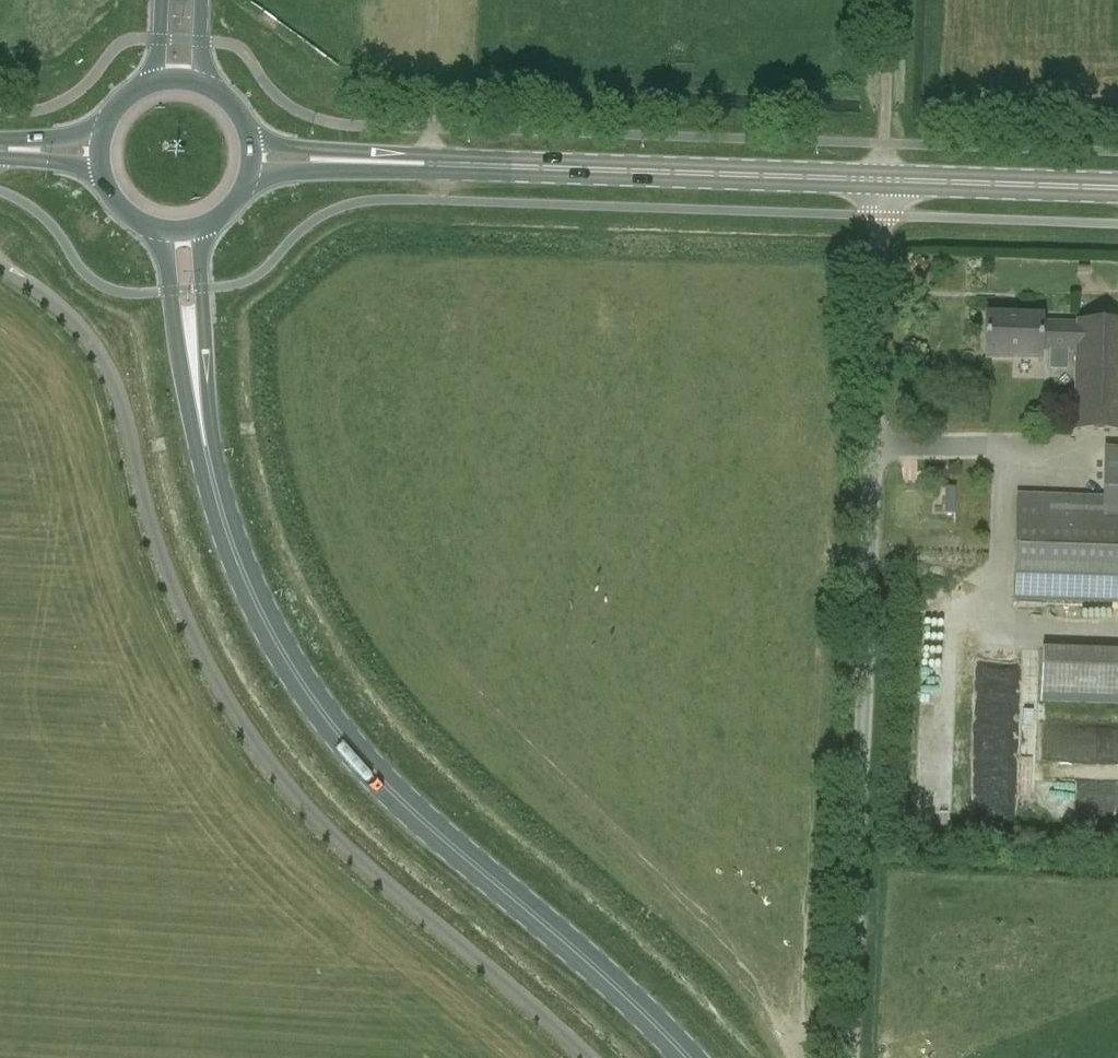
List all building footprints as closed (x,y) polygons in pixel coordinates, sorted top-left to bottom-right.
[(1075,321),(1075,324),(1042,322),(1042,318),(985,316),(983,358),(1041,360),(1041,353),(1049,353),(1049,370),(1067,372),(1068,354),(1075,354),(1072,433),(1117,434),(1117,322),(1075,321)] [(1016,495),(1012,601),(1117,605),(1117,449),(1103,448),(1102,498),(1016,495)] [(1039,705),(1117,706),(1117,651),(1040,649),(1039,705)] [(1006,786),(985,785),(985,811),(1005,811),(1006,786)]
